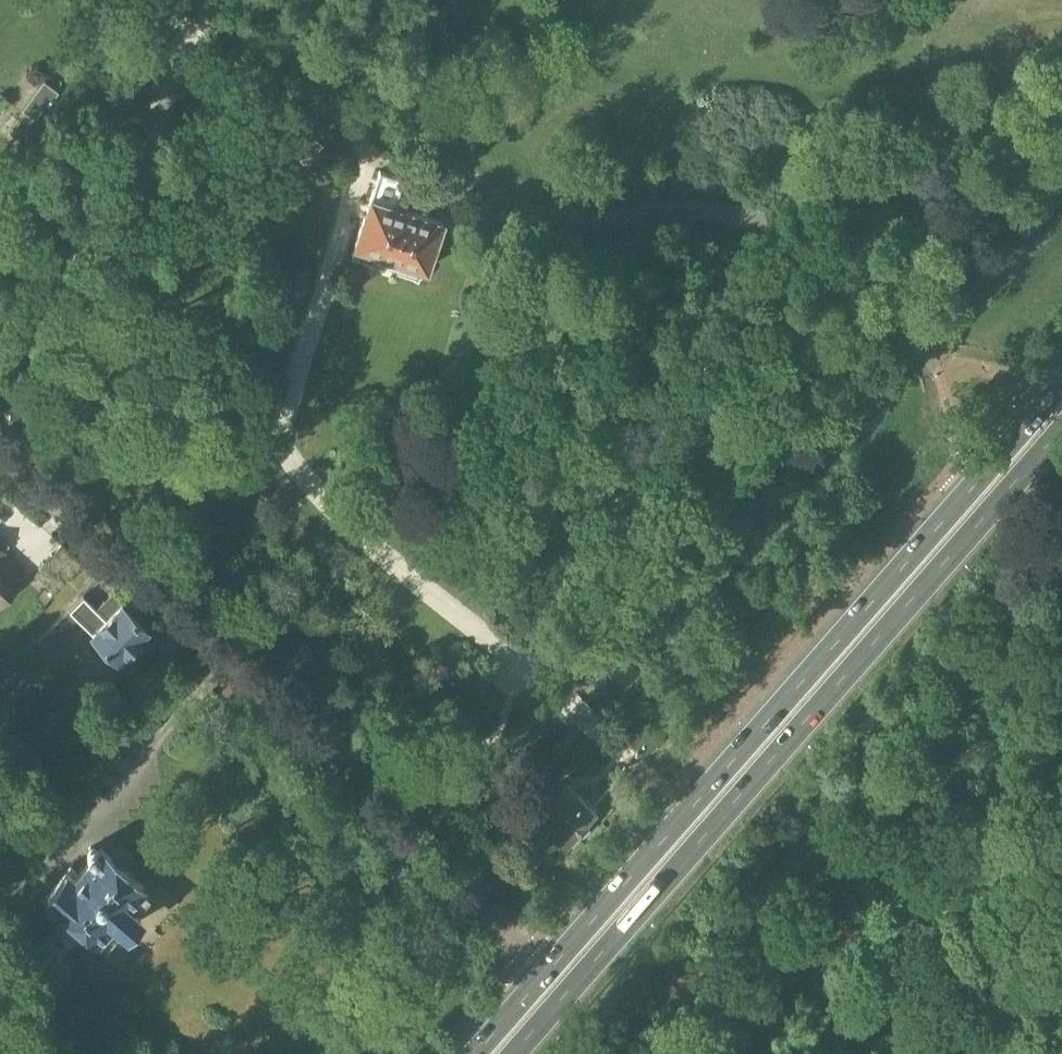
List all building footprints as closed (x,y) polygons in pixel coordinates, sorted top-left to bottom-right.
[(19,112),(35,123),(59,91),(43,79),(19,112)] [(432,249),(442,219),(405,207),(408,199),(402,197),(406,183),(402,181),(404,177),(379,168),(354,243),(427,267),(430,258),(432,257),(434,252),(432,249)] [(24,575),(0,553),(0,600),(24,575)] [(146,627),(111,592),(95,607),(82,594),(37,641),(51,655),(81,624),(115,657),(146,627)] [(572,803),(564,795),(542,820),(551,828),(550,828),(570,845),(599,810),(580,794),(572,803)] [(144,884),(124,866),(134,854),(120,842),(111,854),(100,845),(91,855),(84,850),(67,869),(47,892),(71,913),(67,918),(72,923),(67,929),(81,942),(87,936),(86,935),(90,931),(97,937),(108,945),(123,927),(126,929),(141,912),(137,909),(152,893),(143,885),(144,884)]
